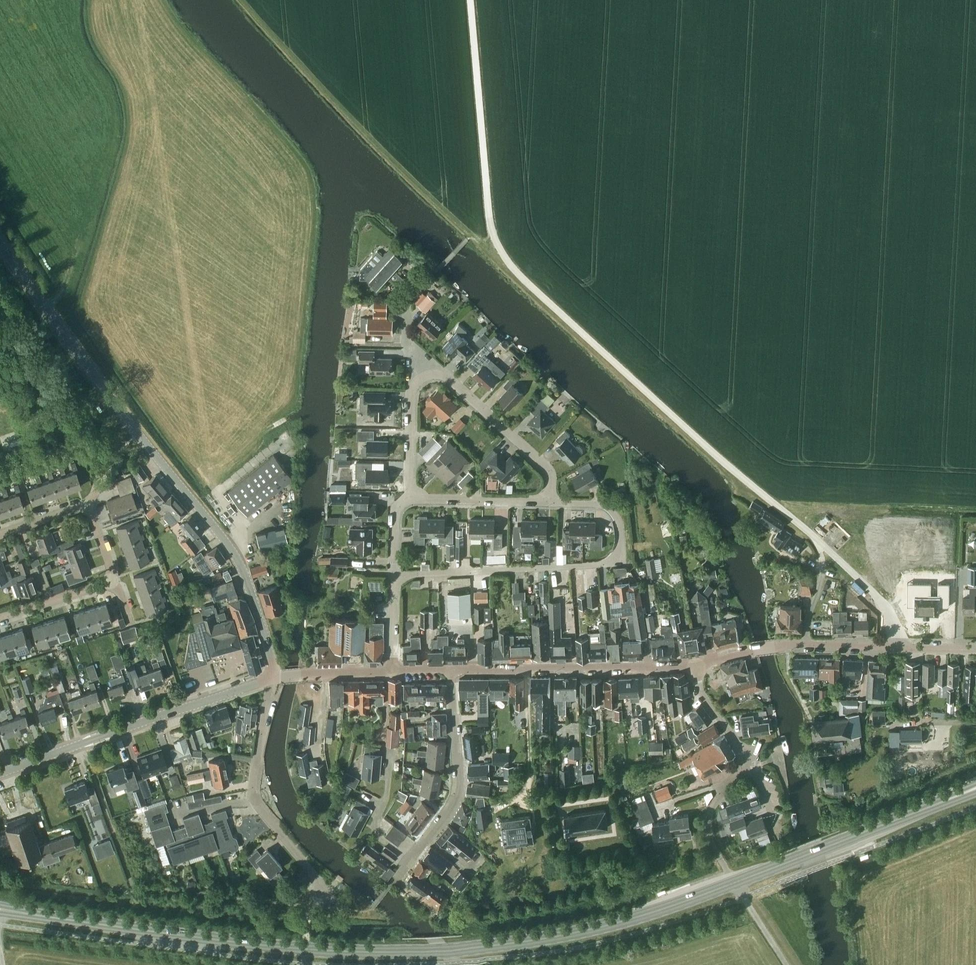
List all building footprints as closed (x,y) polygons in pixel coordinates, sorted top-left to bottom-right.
[(378,250),(360,270),(360,279),(368,279),(377,288),(403,259),(391,248),(384,256),(378,250)] [(436,301),(428,294),(418,304),(426,312),(436,301)] [(393,334),(393,318),(387,318),(387,302),(374,302),(374,318),(368,318),(368,334),(393,334)] [(428,313),(418,324),(432,337),(442,326),(428,313)] [(468,341),(462,336),(467,330),(459,323),(455,330),(457,331),(454,335),(453,334),(448,339),(449,340),(443,347),(448,352),(449,351),(454,356),(458,352),(467,360),(475,351),(466,343),(468,341)] [(366,330),(353,329),(353,342),(366,342),(366,330)] [(493,364),(484,356),(490,350),(485,345),(469,362),(477,370),(473,375),(488,388),(497,379),(498,379),(501,375),(497,371),(495,374),(489,368),(493,364)] [(370,372),(391,373),(392,358),(374,358),(374,350),(360,350),(359,361),(370,361),(370,372)] [(519,362),(515,357),(510,362),(515,367),(519,362)] [(510,408),(523,393),(512,384),(517,380),(512,375),(503,385),(507,389),(499,398),(510,408)] [(456,406),(438,390),(427,402),(430,404),(424,410),(431,416),(436,410),(445,418),(456,406)] [(360,408),(364,412),(375,412),(375,419),(384,419),(384,412),(391,413),(391,399),(385,399),(385,391),(365,391),(365,393),(360,392),(360,408)] [(535,414),(527,423),(536,430),(535,431),(542,437),(547,431),(547,430),(555,421),(543,411),(549,405),(540,397),(529,409),(535,414)] [(466,422),(460,417),(451,426),(457,432),(466,422)] [(367,440),(367,445),(363,445),(362,447),(361,452),(363,453),(367,453),(367,454),(388,454),(388,439),(374,439),(374,430),(362,429),(361,439),(367,440)] [(582,448),(579,445),(577,445),(568,436),(570,434),(565,429),(556,438),(560,443),(554,448),(560,455),(561,454),(570,462),(582,451),(582,448)] [(438,440),(433,436),(428,442),(432,446),(438,440)] [(437,450),(448,461),(459,450),(447,439),(437,450)] [(428,442),(419,451),(423,455),(432,446),(428,442)] [(496,471),(506,480),(520,464),(510,456),(506,460),(493,448),(481,462),(482,470),(489,462),(498,470),(496,471)] [(437,473),(448,461),(437,450),(426,462),(437,473)] [(470,461),(459,450),(448,461),(459,472),(470,461)] [(273,454),(227,491),(247,515),(293,478),(273,454)] [(73,471),(65,474),(71,489),(80,485),(75,471),(78,470),(74,461),(70,463),(73,471)] [(437,473),(448,483),(459,472),(448,461),(437,473)] [(591,484),(591,485),(598,481),(590,468),(592,467),(588,461),(577,468),(580,473),(572,478),(580,491),(591,484)] [(387,484),(388,469),(372,469),(372,462),(356,462),(356,476),(367,477),(367,484),(387,484)] [(147,475),(139,463),(130,469),(138,481),(147,475)] [(59,493),(71,489),(65,474),(62,466),(58,467),(61,476),(53,478),(59,493)] [(49,480),(42,482),(47,497),(59,493),(53,478),(50,470),(46,471),(49,480)] [(473,475),(469,471),(463,476),(468,481),(473,475)] [(32,502),(47,497),(42,482),(39,474),(34,475),(37,484),(27,488),(32,502)] [(156,474),(143,485),(150,494),(152,495),(151,496),(151,499),(155,504),(170,491),(156,474)] [(130,476),(115,481),(120,496),(106,500),(113,518),(137,510),(131,492),(135,491),(130,476)] [(463,476),(458,482),(462,486),(468,481),(463,476)] [(16,493),(8,496),(13,511),(23,507),(18,493),(20,492),(17,483),(13,485),(16,493)] [(13,511),(8,496),(5,487),(1,489),(4,498),(0,499),(0,511),(1,515),(13,511)] [(330,491),(329,502),(346,503),(346,492),(330,491)] [(159,504),(166,511),(164,513),(164,517),(170,524),(187,510),(172,493),(159,504)] [(376,503),(366,502),(366,495),(348,495),(348,503),(354,503),(353,518),(376,519),(376,503)] [(749,506),(758,513),(763,506),(753,500),(749,506)] [(153,509),(156,507),(154,505),(146,513),(150,518),(156,512),(155,511),(153,509)] [(803,545),(789,536),(791,533),(780,526),(783,522),(764,509),(758,518),(777,531),(773,536),(776,538),(773,541),(793,554),(794,552),(797,554),(803,545)] [(191,554),(199,548),(205,544),(199,537),(197,539),(195,536),(203,529),(191,514),(180,523),(189,535),(181,541),(191,554)] [(433,518),(429,518),(429,516),(419,515),(419,517),(415,517),(414,542),(425,543),(425,535),(432,536),(433,518)] [(445,518),(433,518),(432,536),(439,536),(439,542),(454,542),(454,524),(445,524),(445,518)] [(470,536),(482,537),(483,519),(471,518),(470,536)] [(495,519),(483,519),(482,537),(494,537),(494,548),(502,548),(502,532),(494,532),(495,519)] [(522,532),(513,532),(513,545),(525,545),(525,547),(528,551),(534,551),(534,537),(534,519),(522,519),(522,532)] [(534,519),(534,537),(546,538),(547,520),(534,519)] [(116,527),(121,541),(139,534),(136,525),(139,524),(137,520),(116,527)] [(571,520),(570,528),(563,527),(563,547),(575,547),(575,538),(582,538),(583,520),(571,520)] [(583,520),(582,538),(590,538),(590,547),(602,548),(602,534),(595,534),(595,521),(583,520)] [(86,523),(79,525),(82,533),(88,531),(86,523)] [(372,550),(372,528),(350,527),(350,542),(357,542),(357,550),(372,550)] [(286,528),(257,537),(262,551),(290,542),(286,528)] [(39,551),(40,551),(42,557),(61,550),(59,544),(56,545),(51,531),(34,537),(39,551)] [(142,533),(139,534),(121,541),(125,554),(144,547),(141,538),(143,537),(142,533)] [(61,550),(61,549),(62,550),(57,552),(59,555),(66,553),(69,562),(85,556),(80,542),(74,545),(72,539),(59,544),(61,550)] [(557,539),(545,539),(545,554),(557,554),(557,539)] [(19,558),(26,556),(21,542),(15,544),(19,558)] [(454,543),(447,543),(446,559),(454,560),(454,543)] [(201,551),(193,557),(196,562),(205,575),(213,569),(213,568),(226,559),(216,545),(203,554),(201,551)] [(146,546),(144,547),(125,554),(130,567),(149,561),(146,552),(148,551),(146,546)] [(566,552),(557,552),(558,561),(567,561),(566,552)] [(348,556),(331,555),(331,565),(348,565),(348,556)] [(68,584),(81,579),(87,577),(85,571),(90,569),(85,556),(69,562),(72,571),(65,574),(68,584)] [(38,557),(30,561),(32,566),(40,563),(38,557)] [(26,558),(17,561),(21,573),(24,572),(30,570),(26,558)] [(654,558),(646,559),(649,577),(656,576),(654,561),(655,561),(654,558)] [(268,571),(265,562),(250,567),(253,576),(268,571)] [(12,577),(9,569),(5,571),(3,565),(0,566),(0,587),(12,583),(13,583),(11,577),(12,577)] [(326,565),(325,577),(338,578),(339,566),(326,565)] [(168,570),(173,582),(180,579),(175,567),(168,570)] [(613,578),(627,577),(627,567),(612,568),(613,578)] [(133,576),(138,589),(157,582),(153,574),(156,573),(154,568),(133,576)] [(701,571),(702,579),(717,576),(716,568),(701,571)] [(227,569),(223,571),(224,572),(223,572),(226,578),(231,576),(228,570),(227,569)] [(17,595),(20,594),(21,595),(37,590),(32,576),(26,578),(24,572),(12,577),(11,577),(13,583),(12,583),(17,595)] [(813,574),(800,574),(799,593),(812,594),(813,574)] [(239,597),(238,598),(232,579),(209,586),(214,599),(226,595),(234,617),(249,671),(259,668),(259,669),(260,665),(258,655),(261,654),(258,644),(256,645),(252,633),(257,632),(253,617),(246,600),(239,597)] [(539,581),(540,595),(548,595),(547,581),(539,581)] [(615,583),(615,586),(600,588),(602,602),(640,596),(640,595),(639,583),(630,584),(630,581),(615,583)] [(159,582),(157,582),(138,589),(142,602),(161,596),(158,587),(161,586),(159,582)] [(277,584),(258,590),(266,615),(283,610),(278,595),(280,595),(277,584)] [(728,594),(726,587),(717,589),(719,597),(728,594)] [(932,588),(915,587),(915,601),(908,600),(907,610),(915,610),(915,619),(924,619),(929,620),(929,619),(939,619),(939,611),(949,611),(950,588),(939,588),(938,601),(931,601),(932,588)] [(970,587),(970,595),(963,595),(963,613),(974,613),(975,598),(975,587),(970,587)] [(598,604),(596,589),(586,590),(588,605),(598,604)] [(488,601),(488,590),(474,591),(474,602),(488,601)] [(702,626),(690,628),(693,644),(695,652),(707,650),(704,635),(713,633),(707,597),(698,590),(691,599),(700,605),(702,626)] [(471,591),(448,592),(448,616),(472,615),(471,591)] [(526,601),(525,591),(513,592),(513,604),(520,603),(520,616),(528,615),(528,601),(526,601)] [(164,595),(161,596),(142,602),(147,616),(166,609),(163,600),(165,599),(164,595)] [(586,595),(578,596),(579,608),(587,608),(586,595)] [(630,639),(622,640),(623,658),(643,657),(643,656),(644,656),(643,646),(642,646),(641,639),(647,638),(640,596),(602,602),(604,620),(614,619),(620,619),(620,615),(633,613),(634,619),(627,620),(630,639)] [(570,647),(571,647),(571,636),(561,636),(560,601),(549,601),(549,627),(551,644),(552,659),(571,659),(570,647)] [(106,602),(95,606),(101,625),(112,622),(106,602)] [(241,646),(233,617),(226,619),(224,611),(217,613),(215,605),(214,606),(213,602),(201,606),(202,609),(200,609),(201,612),(192,614),(196,629),(189,631),(187,648),(184,661),(186,668),(208,662),(206,655),(209,654),(241,646)] [(801,630),(802,616),(800,616),(801,606),(781,604),(780,615),(777,615),(776,629),(801,630)] [(90,629),(101,625),(95,606),(84,609),(90,629)] [(491,606),(474,606),(475,621),(491,621),(491,606)] [(90,629),(84,609),(73,613),(79,632),(90,629)] [(420,609),(420,626),(429,626),(429,609),(420,609)] [(438,609),(429,609),(429,626),(438,626),(438,609)] [(833,618),(834,633),(834,634),(852,633),(851,619),(847,619),(847,610),(839,610),(833,610),(833,618)] [(682,655),(695,652),(693,644),(690,628),(680,630),(679,621),(681,621),(679,611),(670,613),(674,634),(678,633),(682,655)] [(64,615),(53,619),(59,638),(70,635),(64,615)] [(656,628),(653,615),(644,616),(647,630),(656,628)] [(357,651),(364,651),(365,639),(365,619),(329,618),(329,639),(328,644),(315,644),(314,654),(317,654),(317,664),(341,664),(342,650),(357,651)] [(727,633),(729,645),(739,643),(736,618),(728,620),(728,621),(721,622),(724,634),(727,633)] [(48,642),(59,638),(53,619),(42,622),(48,642)] [(620,619),(614,619),(614,623),(614,628),(611,629),(612,636),(608,637),(608,647),(610,647),(610,658),(623,658),(622,640),(620,619)] [(869,632),(868,619),(855,620),(855,633),(869,632)] [(534,657),(549,657),(548,621),(533,622),(534,657)] [(37,645),(48,642),(42,622),(31,626),(37,645)] [(365,639),(364,651),(364,663),(383,663),(383,622),(369,622),(369,639),(365,639)] [(716,649),(729,645),(727,633),(724,634),(721,622),(712,625),(716,649)] [(135,625),(120,630),(124,642),(139,638),(135,625)] [(675,645),(674,638),(671,625),(661,625),(661,632),(665,632),(665,638),(650,638),(650,646),(653,646),(654,658),(677,657),(675,645)] [(485,639),(478,639),(478,661),(493,661),(493,645),(493,638),(492,626),(485,627),(485,639)] [(23,628),(11,632),(17,651),(29,648),(23,628)] [(588,642),(590,659),(607,658),(605,629),(600,629),(600,641),(588,642)] [(493,661),(509,661),(509,639),(513,638),(513,635),(509,635),(509,630),(499,630),(500,645),(493,645),(493,661)] [(7,655),(17,651),(11,632),(0,635),(7,655)] [(140,648),(162,641),(160,635),(138,642),(140,648)] [(437,635),(437,640),(437,644),(444,644),(444,661),(468,661),(468,644),(464,644),(464,637),(458,637),(458,644),(448,644),(448,635),(437,635)] [(421,662),(421,644),(421,636),(411,636),(411,644),(403,644),(403,651),(404,662),(421,662)] [(509,639),(509,661),(532,659),(532,643),(513,644),(513,638),(509,639)] [(577,659),(590,659),(588,642),(588,638),(576,638),(577,659)] [(429,661),(444,661),(444,644),(437,644),(437,640),(432,640),(432,650),(429,650),(429,661)] [(66,648),(59,650),(62,660),(68,658),(66,648)] [(157,659),(157,660),(151,662),(153,668),(147,670),(152,683),(164,679),(163,677),(170,674),(161,650),(155,653),(157,659)] [(116,669),(119,676),(109,679),(111,686),(107,687),(111,698),(125,693),(124,689),(127,688),(120,668),(126,666),(120,651),(110,655),(115,669),(116,669)] [(766,689),(761,674),(759,666),(748,669),(744,657),(720,665),(724,677),(727,676),(730,686),(727,687),(729,694),(733,693),(733,694),(749,689),(751,694),(766,689)] [(818,676),(819,657),(794,657),(794,675),(818,676)] [(819,677),(840,677),(840,659),(840,658),(820,657),(819,677)] [(863,669),(864,661),(863,661),(863,659),(843,658),(843,668),(843,676),(842,686),(849,687),(850,676),(862,677),(863,669)] [(887,678),(887,676),(886,675),(887,660),(873,660),(873,659),(869,659),(867,697),(884,698),(885,686),(883,686),(884,681),(885,681),(885,679),(887,678)] [(906,661),(906,690),(919,690),(919,674),(920,662),(906,661)] [(94,663),(86,666),(91,680),(99,677),(94,663)] [(934,684),(934,663),(923,663),(923,683),(934,684)] [(959,683),(959,664),(948,663),(947,683),(947,701),(953,701),(954,683),(959,683)] [(152,683),(147,670),(137,674),(134,665),(126,668),(130,680),(136,678),(139,688),(152,683)] [(975,682),(975,666),(965,666),(964,681),(962,701),(974,702),(975,683),(975,682)] [(947,667),(938,667),(938,683),(947,683),(947,667)] [(20,673),(26,692),(34,690),(28,671),(20,673)] [(684,673),(673,674),(676,695),(686,694),(690,693),(688,680),(685,681),(684,673)] [(676,695),(673,674),(661,675),(663,696),(663,699),(669,699),(670,714),(679,713),(678,710),(677,698),(676,695)] [(645,696),(663,696),(661,675),(644,676),(645,696)] [(61,677),(55,679),(59,691),(65,689),(61,677)] [(509,698),(509,678),(509,677),(488,678),(488,698),(509,698)] [(550,731),(550,677),(531,677),(531,700),(537,700),(536,731),(550,731)] [(555,696),(561,696),(561,704),(566,704),(566,677),(555,677),(555,696)] [(577,677),(566,677),(566,704),(571,704),(571,696),(577,696),(577,677)] [(631,700),(639,699),(638,677),(619,678),(620,694),(630,693),(631,700)] [(488,723),(488,698),(488,678),(459,678),(459,698),(478,698),(478,723),(488,723)] [(524,678),(509,678),(509,698),(515,697),(515,709),(524,709),(524,678)] [(388,701),(401,701),(400,679),(388,680),(388,701)] [(591,701),(591,679),(580,679),(581,701),(591,701)] [(602,679),(591,679),(591,701),(602,701),(602,679)] [(344,681),(343,702),(358,702),(358,705),(359,705),(359,712),(365,712),(366,712),(365,706),(369,706),(369,699),(375,699),(375,704),(379,704),(383,703),(383,680),(344,681)] [(605,704),(617,704),(617,680),(604,680),(604,690),(605,704)] [(91,690),(82,694),(86,706),(100,701),(96,689),(93,681),(89,683),(91,690)] [(336,703),(343,702),(344,681),(343,681),(329,681),(329,694),(329,703),(329,708),(336,708),(336,703)] [(410,703),(414,703),(414,683),(403,683),(403,698),(410,698),(410,703)] [(424,697),(424,683),(414,683),(414,703),(419,703),(419,697),(424,697)] [(435,683),(424,683),(424,697),(430,697),(430,703),(435,703),(435,696),(435,683)] [(445,683),(435,683),(435,696),(435,703),(437,703),(437,705),(445,705),(445,697),(446,697),(445,683)] [(20,687),(13,689),(16,696),(22,694),(20,687)] [(819,688),(819,698),(827,698),(827,688),(819,688)] [(72,711),(86,706),(82,694),(72,697),(70,690),(65,691),(68,699),(67,699),(72,711)] [(38,708),(39,710),(38,711),(42,722),(57,716),(56,712),(64,709),(59,691),(48,695),(52,706),(47,708),(46,705),(43,704),(40,705),(38,708)] [(689,710),(689,709),(687,697),(677,698),(678,710),(683,715),(689,710)] [(820,718),(812,719),(814,737),(815,737),(816,748),(818,747),(819,754),(862,749),(860,733),(861,733),(859,712),(858,712),(858,699),(839,699),(840,713),(846,713),(846,715),(825,718),(824,713),(820,714),(820,718)] [(311,704),(300,702),(297,722),(308,724),(311,704)] [(245,731),(246,729),(246,723),(255,724),(257,705),(246,703),(246,705),(240,705),(238,716),(236,716),(235,730),(245,731)] [(689,711),(696,721),(693,724),(697,729),(700,727),(700,728),(712,719),(701,703),(689,711)] [(210,730),(232,723),(226,704),(204,711),(210,730)] [(22,715),(13,718),(17,730),(30,726),(25,714),(26,714),(24,708),(20,710),(22,715)] [(622,708),(615,708),(615,719),(623,719),(622,708)] [(874,711),(874,722),(886,722),(885,711),(874,711)] [(389,720),(389,726),(387,726),(385,744),(399,745),(400,726),(400,712),(391,712),(390,720),(389,720)] [(426,719),(426,724),(446,723),(445,712),(431,713),(432,719),(426,719)] [(17,730),(13,718),(11,713),(7,714),(9,720),(0,723),(0,726),(3,735),(17,730)] [(768,721),(759,723),(758,719),(754,719),(754,714),(740,716),(743,735),(770,731),(768,721)] [(647,730),(646,715),(637,716),(638,731),(647,730)] [(333,719),(327,719),(325,735),(331,736),(333,719)] [(446,734),(446,723),(426,724),(426,729),(432,728),(432,735),(446,734)] [(691,738),(682,744),(685,750),(698,743),(696,740),(700,738),(704,743),(720,733),(714,723),(697,734),(691,738)] [(476,733),(485,732),(484,724),(467,726),(468,734),(464,734),(466,755),(479,753),(476,733)] [(316,726),(305,725),(303,741),(314,742),(316,726)] [(407,726),(401,726),(401,727),(400,727),(399,741),(413,740),(413,725),(407,726)] [(692,726),(687,729),(691,738),(697,734),(692,726)] [(187,732),(192,745),(190,746),(196,747),(196,746),(200,745),(200,747),(207,744),(202,727),(187,732)] [(922,729),(900,729),(900,742),(923,742),(922,729)] [(714,742),(685,758),(678,762),(681,767),(694,760),(704,779),(721,769),(718,763),(735,754),(724,735),(713,741),(714,742)] [(176,747),(169,750),(174,763),(187,758),(189,761),(194,759),(193,756),(201,756),(202,748),(196,748),(196,747),(190,746),(189,746),(185,736),(177,739),(177,741),(174,742),(176,747)] [(213,739),(207,741),(209,747),(215,745),(213,739)] [(444,754),(445,742),(428,740),(427,749),(417,749),(417,751),(444,754)] [(663,741),(649,741),(649,753),(663,752),(663,741)] [(580,757),(580,745),(568,745),(568,757),(580,757)] [(364,753),(362,775),(378,776),(380,755),(378,755),(379,747),(365,746),(364,753)] [(161,748),(149,752),(156,772),(168,768),(161,748)] [(443,766),(444,754),(417,751),(417,754),(426,755),(425,764),(443,766)] [(144,777),(156,772),(149,752),(137,756),(144,777)] [(310,771),(312,771),(313,776),(310,777),(307,779),(308,783),(312,785),(326,782),(323,763),(317,764),(316,759),(308,761),(307,752),(296,754),(300,774),(311,772),(310,771)] [(508,754),(491,754),(491,764),(508,764),(508,754)] [(209,761),(210,769),(186,774),(187,778),(226,770),(223,758),(209,761)] [(832,767),(831,759),(822,760),(824,768),(832,767)] [(469,778),(490,776),(489,763),(468,764),(469,778)] [(111,783),(114,791),(126,786),(127,790),(139,786),(133,769),(126,772),(122,765),(106,770),(111,783)] [(512,765),(504,766),(504,778),(513,778),(512,765)] [(570,767),(560,768),(561,785),(571,784),(570,767)] [(442,772),(424,768),(422,778),(413,776),(413,778),(439,784),(442,772)] [(229,783),(226,770),(187,778),(188,782),(212,777),(214,786),(229,783)] [(347,771),(342,779),(355,786),(360,777),(347,771)] [(544,771),(544,786),(552,786),(552,771),(544,771)] [(177,773),(170,776),(174,787),(180,784),(177,773)] [(437,796),(439,784),(413,778),(412,781),(421,783),(419,792),(437,796)] [(91,804),(99,801),(93,785),(87,787),(84,781),(78,783),(74,785),(74,784),(64,788),(69,801),(88,795),(91,804)] [(147,781),(139,783),(144,796),(151,793),(147,781)] [(490,784),(485,784),(472,782),(472,785),(467,784),(466,794),(478,795),(483,795),(483,794),(488,795),(490,784)] [(668,784),(654,790),(659,801),(672,795),(668,784)] [(140,788),(132,791),(135,798),(143,795),(140,788)] [(399,790),(396,798),(404,801),(407,794),(399,790)] [(204,798),(203,791),(185,795),(187,801),(194,800),(204,798)] [(704,794),(707,805),(709,801),(710,799),(712,797),(713,796),(712,791),(704,794)] [(757,794),(718,809),(720,813),(718,813),(718,824),(731,819),(731,820),(737,817),(736,814),(744,810),(745,811),(761,805),(757,794)] [(646,798),(633,803),(641,825),(654,820),(646,798)] [(365,813),(369,806),(356,799),(343,825),(357,833),(367,814),(365,813)] [(406,799),(402,803),(409,808),(412,804),(406,799)] [(413,812),(425,822),(434,811),(421,801),(413,812)] [(171,830),(165,810),(168,809),(165,802),(144,809),(156,845),(166,841),(174,838),(171,830)] [(402,803),(399,808),(405,813),(409,808),(402,803)] [(468,815),(471,809),(462,803),(452,818),(464,825),(470,815),(468,815)] [(486,805),(475,807),(478,826),(489,824),(486,805)] [(564,814),(566,832),(608,826),(605,808),(564,814)] [(236,837),(232,835),(225,816),(227,815),(225,809),(211,813),(213,820),(208,822),(209,824),(217,846),(219,850),(229,847),(232,849),(237,847),(238,845),(236,837)] [(185,834),(195,831),(203,828),(203,826),(198,813),(199,812),(183,817),(183,818),(186,825),(182,826),(185,834)] [(416,833),(425,822),(413,812),(404,823),(416,833)] [(680,838),(692,836),(688,814),(669,816),(670,820),(672,835),(680,833),(680,838)] [(504,844),(533,840),(530,815),(501,819),(504,844)] [(743,815),(730,821),(724,823),(728,833),(734,831),(747,826),(751,836),(767,830),(762,816),(746,822),(743,815)] [(57,853),(76,846),(72,834),(48,842),(48,843),(38,846),(29,819),(26,820),(24,816),(6,822),(8,826),(6,827),(18,862),(29,859),(29,860),(30,859),(31,862),(38,860),(40,865),(59,858),(57,853)] [(672,835),(670,820),(652,823),(655,837),(672,835)] [(103,821),(91,825),(96,837),(107,832),(103,821)] [(406,833),(393,823),(389,829),(402,839),(406,833)] [(721,836),(728,833),(724,823),(719,825),(721,836)] [(203,828),(195,831),(203,851),(217,846),(209,824),(203,826),(203,828)] [(468,859),(476,848),(457,832),(457,831),(448,824),(435,839),(450,851),(453,847),(468,859)] [(185,834),(182,826),(178,827),(188,856),(203,851),(195,831),(185,834)] [(178,827),(171,830),(174,838),(166,841),(173,861),(188,856),(178,827)] [(389,829),(385,835),(398,844),(402,839),(389,829)] [(366,842),(361,850),(385,868),(390,860),(391,858),(393,859),(396,854),(384,845),(380,852),(366,842)] [(438,873),(441,869),(443,871),(447,866),(448,867),(452,862),(430,846),(420,859),(438,873)] [(260,863),(270,874),(267,877),(273,883),(283,875),(277,868),(281,865),(267,848),(261,854),(257,849),(248,857),(256,867),(260,863)] [(419,861),(412,870),(424,879),(431,869),(419,861)] [(431,884),(424,879),(412,870),(405,880),(424,894),(420,899),(432,908),(433,907),(438,910),(448,896),(437,889),(441,884),(434,880),(431,884)] [(460,871),(452,881),(461,889),(470,879),(460,871)]
